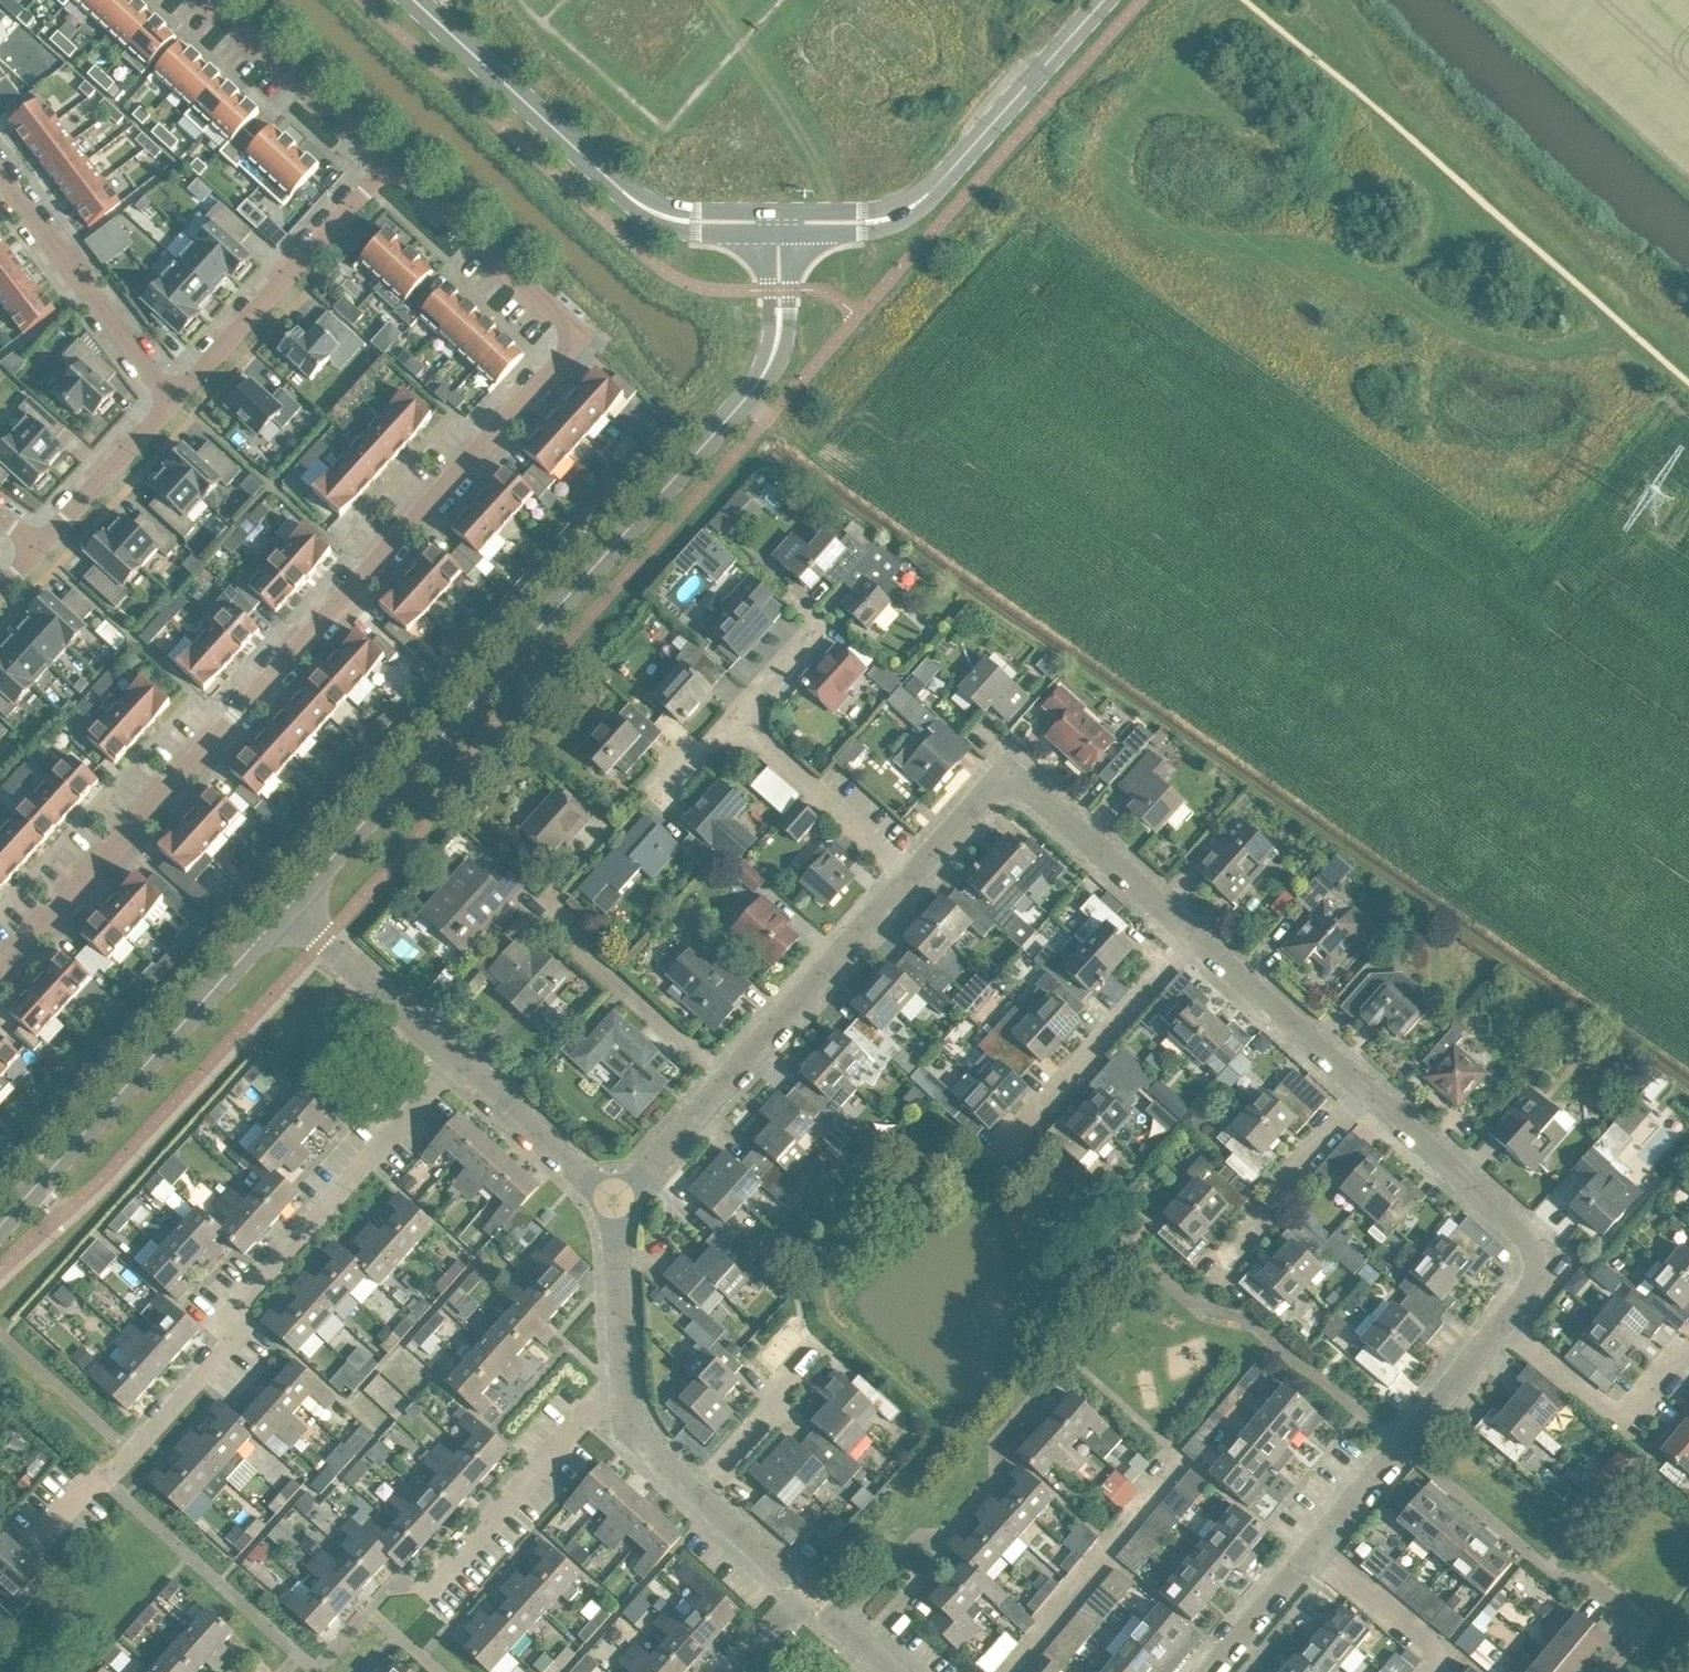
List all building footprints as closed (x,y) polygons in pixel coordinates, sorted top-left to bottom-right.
[(105,0),(73,0),(91,16),(105,0)] [(138,2),(136,0),(105,0),(91,16),(109,33),(138,2)] [(128,50),(157,19),(138,2),(109,33),(128,50)] [(18,4),(11,13),(17,19),(25,10),(18,4)] [(17,19),(27,28),(35,19),(25,10),(17,19)] [(176,37),(157,19),(128,50),(146,67),(141,73),(142,74),(176,37)] [(50,40),(60,49),(68,41),(58,32),(50,40)] [(77,50),(68,41),(60,49),(70,58),(77,50)] [(173,91),(202,60),(182,42),(148,80),(149,81),(155,75),(173,91)] [(192,109),(220,77),(202,60),(173,91),(192,109)] [(88,75),(97,84),(105,75),(96,66),(88,75)] [(115,84),(105,75),(97,84),(107,92),(115,84)] [(203,134),(211,126),(239,94),(220,77),(192,109),(185,116),(203,134)] [(89,98),(96,91),(86,82),(79,89),(89,98)] [(259,112),(239,94),(211,126),(229,142),(230,144),(244,129),(259,112)] [(27,144),(58,121),(41,99),(10,123),(27,144)] [(98,106),(108,115),(114,108),(105,99),(98,106)] [(133,116),(143,125),(151,116),(141,107),(133,116)] [(124,117),(114,108),(108,115),(118,124),(124,117)] [(42,164),(73,141),(58,121),(27,144),(42,164)] [(152,133),(161,142),(169,133),(160,124),(152,133)] [(260,186),(296,146),(273,126),(258,142),(244,129),(230,144),(229,142),(220,153),(237,168),(239,166),(260,186)] [(152,142),(142,133),(135,141),(145,150),(152,142)] [(179,142),(169,133),(161,142),(171,151),(179,142)] [(57,184),(88,161),(73,141),(42,164),(57,184)] [(162,151),(152,142),(145,150),(155,159),(162,151)] [(131,144),(120,152),(128,162),(138,154),(131,144)] [(319,167),(296,146),(260,186),(283,206),(319,167)] [(190,167),(200,177),(207,168),(198,159),(190,167)] [(72,205),(104,181),(88,161),(57,184),(72,205)] [(198,178),(188,189),(203,202),(213,192),(198,178)] [(120,203),(104,181),(72,205),(89,226),(120,203)] [(145,196),(136,206),(142,212),(151,202),(145,196)] [(247,200),(237,211),(257,229),(267,218),(247,200)] [(212,224),(195,242),(230,274),(229,275),(232,278),(236,274),(239,278),(251,265),(248,261),(251,258),(239,247),(252,232),(220,202),(205,218),(212,224)] [(104,227),(114,239),(125,231),(115,219),(104,227)] [(382,282),(410,251),(388,230),(359,261),(382,282)] [(134,244),(125,231),(114,239),(123,252),(134,244)] [(230,274),(195,242),(178,261),(212,293),(229,275),(230,274)] [(23,268),(7,248),(0,253),(0,285),(23,268)] [(419,316),(432,301),(418,288),(433,272),(410,251),(382,282),(374,290),(396,309),(394,312),(411,327),(420,317),(419,316)] [(212,293),(178,261),(160,280),(195,312),(196,312),(212,293)] [(38,288),(23,268),(0,285),(0,303),(7,312),(38,288)] [(195,312),(160,280),(142,300),(155,311),(151,316),(164,328),(168,324),(181,335),(184,331),(187,334),(199,321),(196,318),(199,314),(196,312),(195,312)] [(438,334),(467,303),(447,285),(432,301),(419,316),(420,317),(438,334)] [(55,310),(38,288),(7,312),(23,333),(55,310)] [(343,297),(333,308),(353,326),(363,315),(343,297)] [(457,351),(486,320),(467,303),(438,334),(457,351)] [(311,380),(352,334),(353,333),(330,312),(329,313),(330,314),(307,338),(297,329),(278,350),(311,380)] [(476,368),(504,337),(486,320),(457,351),(476,368)] [(390,324),(372,344),(386,356),(404,336),(390,324)] [(0,338),(0,343),(4,348),(13,342),(6,333),(0,338)] [(524,355),(504,337),(476,368),(495,386),(524,355)] [(84,407),(94,416),(98,411),(102,414),(114,401),(110,398),(115,393),(106,385),(116,373),(79,339),(65,354),(70,369),(73,372),(61,385),(61,386),(54,394),(77,415),(84,407)] [(405,351),(397,360),(407,369),(415,360),(405,351)] [(424,369),(415,360),(407,369),(416,377),(424,369)] [(637,391),(617,374),(609,383),(596,371),(577,391),(605,416),(623,396),(628,401),(637,391)] [(378,385),(370,377),(360,389),(368,396),(378,385)] [(271,399),(250,380),(238,392),(236,390),(226,401),(229,403),(226,406),(259,436),(273,420),(282,429),(302,408),(281,389),(271,399)] [(442,385),(435,394),(445,403),(447,400),(452,394),(442,385)] [(357,407),(368,396),(360,389),(349,400),(357,407)] [(605,416),(577,391),(559,410),(587,436),(605,416)] [(404,392),(385,412),(413,437),(431,417),(404,392)] [(455,392),(452,394),(447,400),(457,409),(465,401),(455,392)] [(28,417),(11,436),(46,468),(47,467),(64,448),(55,440),(65,429),(30,397),(19,409),(28,417)] [(587,436),(559,410),(541,430),(569,455),(587,436)] [(354,419),(346,412),(335,424),(343,431),(354,419)] [(413,437),(385,412),(367,431),(395,457),(413,437)] [(551,475),(569,455),(541,430),(523,450),(536,462),(528,471),(547,489),(556,480),(551,475)] [(395,457),(367,431),(349,451),(377,476),(395,457)] [(11,436),(0,448),(0,482),(2,484),(13,473),(32,490),(35,487),(39,490),(50,477),(47,474),(50,470),(47,467),(46,468),(11,436)] [(329,447),(321,440),(310,451),(318,458),(329,447)] [(165,465),(168,468),(203,499),(220,481),(226,487),(241,471),(209,441),(195,456),(183,445),(180,449),(176,445),(164,458),(168,462),(165,465)] [(634,464),(644,452),(636,445),(625,456),(634,464)] [(318,458),(310,451),(300,462),(308,470),(318,458)] [(377,476),(349,451),(332,471),(359,496),(377,476)] [(186,518),(203,499),(168,468),(150,487),(160,495),(149,506),(184,539),(196,526),(186,518)] [(539,499),(547,489),(528,471),(519,480),(506,468),(488,489),(516,514),(534,494),(539,499)] [(604,487),(614,476),(606,468),(595,480),(604,487)] [(359,496),(332,471),(313,491),(341,516),(359,496)] [(253,476),(242,488),(253,498),(264,486),(253,476)] [(516,514),(488,489),(470,508),(498,534),(516,514)] [(270,512),(262,504),(251,516),(259,523),(270,512)] [(723,507),(706,527),(719,539),(736,519),(723,507)] [(479,554),(498,534),(470,508),(451,529),(464,541),(456,550),(476,567),(484,558),(479,554)] [(124,516),(107,535),(106,536),(141,568),(158,549),(167,557),(178,545),(143,513),(133,524),(124,516)] [(252,532),(244,524),(233,535),(241,543),(252,532)] [(303,526),(285,547),(312,572),(331,552),(303,526)] [(702,530),(673,563),(686,575),(696,564),(717,583),(736,561),(714,541),(702,530)] [(124,586),(141,568),(106,536),(107,535),(104,532),(100,535),(97,532),(85,545),(88,548),(85,552),(97,563),(84,578),(116,608),(131,592),(124,586)] [(841,581),(867,552),(848,534),(838,545),(825,533),(810,550),(793,535),(774,557),(810,589),(830,568),(842,578),(834,587),(835,588),(841,581)] [(231,554),(241,543),(233,535),(223,547),(231,554)] [(312,572),(285,547),(275,538),(257,557),(267,566),(295,592),(312,572)] [(907,597),(889,581),(901,568),(899,566),(905,560),(882,545),(879,549),(874,544),(867,552),(841,581),(842,582),(857,565),(867,575),(840,605),(867,630),(882,613),(891,603),(897,608),(907,597)] [(467,577),(476,567),(456,550),(448,559),(435,547),(416,567),(444,592),(462,572),(467,577)] [(533,566),(543,554),(535,547),(524,558),(533,566)] [(295,592),(267,566),(248,587),(243,582),(235,591),(255,609),(263,600),(276,612),(295,592)] [(444,592),(416,567),(398,587),(426,612),(444,592)] [(718,614),(707,625),(727,642),(743,657),(759,640),(772,625),(785,610),(771,597),(755,582),(750,578),(737,593),(741,597),(722,618),(718,614)] [(203,616),(213,625),(241,650),(260,630),(246,618),(255,609),(235,591),(230,587),(203,616)] [(408,632),(426,612),(398,587),(380,607),(393,619),(385,628),(404,646),(413,636),(408,632)] [(48,593),(44,597),(41,593),(29,606),(33,610),(29,613),(32,616),(33,616),(68,648),(86,628),(81,624),(95,609),(74,589),(60,604),(48,593)] [(188,603),(180,595),(170,606),(178,614),(188,603)] [(170,621),(162,614),(151,625),(159,633),(170,621)] [(33,616),(32,616),(16,635),(51,667),(68,648),(33,616)] [(469,636),(480,625),(471,617),(461,629),(469,636)] [(241,650),(213,625),(195,645),(223,670),(241,650)] [(370,644),(357,632),(338,652),(366,678),(384,658),(389,662),(398,653),(378,635),(370,644)] [(0,652),(0,655),(33,685),(51,667),(16,635),(0,652)] [(414,636),(405,645),(414,654),(423,645),(414,636)] [(703,683),(718,665),(726,673),(727,672),(693,641),(668,669),(675,674),(654,698),(681,722),(684,719),(686,721),(699,706),(697,704),(711,690),(703,683)] [(831,708),(865,670),(838,644),(802,684),(834,713),(835,712),(831,708)] [(223,670),(195,645),(177,665),(205,690),(223,670)] [(366,678),(338,652),(320,672),(348,697),(366,678)] [(7,718),(19,706),(16,704),(33,685),(0,655),(0,712),(7,718)] [(1047,655),(1037,666),(1052,679),(1062,668),(1047,655)] [(1028,698),(1012,683),(986,660),(959,689),(985,712),(991,705),(1008,720),(1028,698)] [(903,685),(879,664),(869,675),(892,697),(901,687),(903,685)] [(121,675),(113,667),(102,678),(111,686),(121,675)] [(348,697),(320,672),(302,692),(330,717),(348,697)] [(89,684),(82,677),(73,687),(80,693),(89,684)] [(100,697),(111,686),(102,678),(92,690),(100,697)] [(142,678),(124,698),(151,723),(170,703),(142,678)] [(915,679),(906,688),(917,698),(926,688),(915,679)] [(930,793),(969,750),(970,749),(953,734),(938,720),(937,720),(901,687),(892,697),(887,702),(919,731),(893,760),(913,779),(930,793)] [(1113,742),(1083,716),(1075,709),(1079,704),(1061,688),(1044,707),(1060,722),(1050,733),(1071,751),(1068,754),(1087,771),(1113,742)] [(330,717),(302,692),(285,711),(312,736),(330,717)] [(151,723),(124,698),(106,718),(134,743),(151,723)] [(93,706),(85,699),(75,710),(83,717),(93,706)] [(70,701),(61,711),(68,717),(77,707),(70,701)] [(643,741),(655,727),(630,704),(617,718),(614,715),(582,751),(606,773),(615,764),(626,774),(640,759),(636,756),(647,744),(643,741)] [(312,736),(285,711),(267,731),(294,756),(312,736)] [(384,731),(394,719),(386,712),(376,723),(384,731)] [(134,743),(106,718),(87,738),(115,763),(134,743)] [(384,731),(376,723),(365,735),(374,742),(384,731)] [(8,731),(0,724),(0,740),(8,731)] [(1153,736),(1139,726),(1122,744),(1135,756),(1153,736)] [(294,756),(267,731),(249,750),(277,776),(294,756)] [(39,744),(29,755),(37,763),(48,751),(39,744)] [(341,748),(333,756),(340,762),(351,751),(341,748)] [(258,796),(277,776),(249,750),(230,771),(243,782),(235,792),(255,809),(263,800),(258,796)] [(349,770),(359,758),(351,751),(340,762),(349,770)] [(1183,802),(1158,780),(1168,768),(1151,753),(1121,786),(1137,801),(1130,810),(1155,833),(1183,802)] [(71,756),(52,776),(80,802),(98,781),(71,756)] [(338,781),(349,770),(340,762),(330,774),(338,781)] [(31,772),(23,765),(13,776),(21,784),(31,772)] [(11,795),(21,784),(13,776),(3,788),(11,795)] [(80,802),(52,776),(34,796),(62,821),(80,802)] [(756,840),(733,820),(746,806),(720,782),(693,811),(707,825),(699,834),(698,834),(693,839),(715,859),(716,857),(732,873),(743,861),(740,859),(756,840)] [(214,789),(195,809),(223,834),(242,814),(214,789)] [(578,833),(588,821),(556,792),(522,830),(550,855),(573,829),(578,833)] [(310,806),(318,813),(329,802),(320,794),(310,806)] [(62,821),(34,796),(16,815),(44,841),(62,821)] [(794,847),(818,820),(797,801),(773,828),(794,847)] [(223,834),(195,809),(177,829),(205,854),(223,834)] [(16,815),(0,833),(0,836),(26,860),(44,841),(16,815)] [(620,892),(645,865),(658,864),(663,868),(682,847),(705,869),(715,859),(693,839),(689,836),(680,845),(658,825),(657,827),(646,817),(579,890),(592,902),(609,884),(619,893),(620,892)] [(1249,863),(1266,844),(1240,821),(1214,850),(1204,842),(1187,861),(1231,901),(1258,872),(1249,863)] [(224,907),(187,873),(205,854),(177,829),(159,849),(169,858),(159,868),(213,917),(216,917),(224,907)] [(0,836),(0,872),(8,880),(26,860),(0,836)] [(808,863),(795,878),(811,892),(827,907),(849,883),(843,877),(857,862),(845,851),(829,837),(820,848),(807,863),(808,863)] [(1045,872),(1055,881),(1065,870),(1038,845),(1029,855),(1009,837),(989,859),(1026,893),(1045,872)] [(267,854),(257,865),(265,872),(275,861),(267,854)] [(1370,926),(1330,891),(1349,870),(1336,858),(1337,856),(1336,855),(1316,878),(1315,877),(1295,900),(1296,901),(1299,897),(1316,913),(1284,949),(1302,965),(1318,947),(1336,963),(1370,926)] [(1010,912),(1026,893),(989,859),(979,870),(976,867),(973,870),(976,873),(968,883),(988,901),(979,910),(995,925),(1006,935),(1016,924),(1006,916),(1010,912)] [(766,879),(744,860),(743,861),(732,873),(753,893),(766,879)] [(463,953),(522,887),(499,866),(488,878),(469,861),(422,914),(463,951),(462,952),(463,953)] [(254,884),(265,872),(257,865),(246,876),(254,884)] [(0,872),(0,889),(8,880),(0,872)] [(209,922),(155,873),(146,883),(136,874),(117,894),(145,920),(163,900),(200,934),(209,925),(209,922)] [(1285,893),(1280,899),(1288,907),(1294,900),(1285,893)] [(145,920),(117,894),(99,914),(127,939),(145,920)] [(1035,930),(1049,915),(1026,894),(1012,910),(1035,930)] [(1094,895),(1084,906),(1094,915),(1074,937),(1111,971),(1132,948),(1112,930),(1121,920),(1094,895)] [(798,938),(774,916),(778,912),(763,898),(734,930),(773,966),(798,938)] [(995,925),(979,910),(979,911),(971,904),(961,915),(942,898),(924,918),(953,944),(970,925),(984,937),(995,925)] [(676,913),(669,921),(682,933),(690,925),(676,913)] [(127,939),(99,914),(81,934),(109,960),(127,939)] [(1257,916),(1252,921),(1259,928),(1264,923),(1257,916)] [(935,964),(953,944),(924,918),(905,939),(917,951),(908,961),(943,992),(953,981),(935,964)] [(1111,971),(1074,937),(1055,958),(1045,950),(1035,960),(1048,972),(1062,985),(1070,975),(1090,994),(1099,983),(1102,986),(1105,983),(1102,981),(1111,971)] [(566,974),(547,957),(537,948),(531,955),(517,943),(491,972),(505,984),(498,991),(528,1017),(566,974)] [(737,1001),(751,986),(720,958),(711,969),(689,950),(683,957),(668,973),(702,1006),(696,1013),(715,1031),(734,1010),(730,1006),(736,999),(737,1001)] [(64,952),(46,973),(73,998),(92,978),(64,952)] [(165,973),(175,962),(167,955),(156,966),(165,973)] [(943,992),(908,961),(898,972),(890,965),(872,985),(900,1011),(917,992),(941,1014),(949,1013),(957,1005),(943,992)] [(165,973),(156,966),(146,977),(154,985),(165,973)] [(468,1005),(489,982),(474,969),(453,992),(468,1005)] [(1079,1021),(1059,1003),(1069,992),(1062,985),(1048,972),(1036,985),(1039,987),(1021,1006),(1060,1042),(1079,1021)] [(1097,995),(1113,1008),(1132,985),(1116,972),(1097,995)] [(73,998),(46,973),(28,992),(56,1017),(73,998)] [(1417,1009),(1424,1001),(1424,992),(1403,975),(1393,986),(1381,988),(1370,978),(1357,991),(1342,1008),(1352,1016),(1361,1016),(1361,1019),(1369,1026),(1377,1025),(1384,1017),(1389,1021),(1388,1022),(1388,1030),(1396,1037),(1404,1037),(1419,1020),(1421,1012),(1417,1009)] [(1214,1020),(1202,1009),(1210,1001),(1189,983),(1160,1016),(1173,1028),(1169,1033),(1187,1050),(1214,1020)] [(882,1031),(900,1011),(872,985),(853,1007),(861,1015),(852,1025),(891,1059),(901,1048),(882,1031)] [(37,1037),(56,1017),(28,992),(9,1012),(22,1024),(14,1033),(34,1051),(42,1042),(37,1037)] [(966,992),(956,1003),(966,1012),(976,1001),(966,992)] [(1060,1042),(1021,1006),(1019,1004),(990,1035),(998,1043),(1024,1066),(1034,1055),(1041,1062),(1060,1042)] [(644,1068),(659,1052),(614,1011),(587,1041),(577,1032),(561,1050),(588,1074),(601,1060),(623,1080),(620,1084),(620,1092),(615,1098),(632,1113),(641,1113),(654,1099),(653,1089),(659,1082),(644,1068)] [(111,1033),(122,1021),(114,1013),(103,1025),(111,1033)] [(1238,1056),(1252,1039),(1232,1021),(1225,1029),(1214,1020),(1187,1050),(1204,1066),(1209,1060),(1222,1073),(1238,1056)] [(891,1059),(852,1025),(851,1026),(855,1029),(846,1040),(838,1033),(820,1053),(858,1088),(863,1082),(872,1085),(879,1072),(891,1059)] [(1483,1076),(1453,1049),(1463,1038),(1452,1028),(1430,1053),(1431,1054),(1437,1047),(1446,1055),(1426,1078),(1457,1106),(1483,1076)] [(1262,1032),(1252,1043),(1263,1053),(1274,1042),(1262,1032)] [(1026,1069),(1024,1066),(998,1043),(990,1035),(980,1047),(987,1053),(968,1073),(969,1074),(1008,1109),(1027,1088),(1017,1080),(1026,1069)] [(2,1076),(20,1056),(0,1037),(0,1074),(2,1076)] [(90,1049),(98,1057),(109,1045),(101,1038),(90,1049)] [(88,1048),(79,1058),(89,1067),(98,1057),(90,1049),(88,1048)] [(840,1108),(858,1088),(820,1053),(801,1074),(806,1080),(797,1090),(804,1097),(803,1097),(832,1124),(844,1111),(840,1108)] [(1133,1097),(1142,1087),(1112,1061),(1085,1090),(1093,1098),(1083,1109),(1113,1137),(1129,1119),(1124,1114),(1136,1100),(1133,1097)] [(251,1085),(264,1071),(256,1064),(244,1078),(251,1085)] [(1226,1070),(1216,1081),(1227,1091),(1237,1080),(1226,1070)] [(1296,1134),(1327,1100),(1294,1070),(1287,1077),(1269,1098),(1263,1093),(1248,1110),(1278,1138),(1288,1126),(1296,1134)] [(1631,1070),(1595,1109),(1610,1123),(1646,1083),(1631,1070)] [(1656,1073),(1639,1092),(1651,1101),(1668,1081),(1656,1073)] [(1008,1109),(969,1074),(952,1093),(949,1089),(937,1102),(971,1133),(981,1122),(989,1130),(1008,1109)] [(239,1099),(251,1085),(244,1078),(231,1091),(239,1099)] [(1531,1172),(1576,1121),(1563,1110),(1559,1113),(1529,1087),(1488,1133),(1531,1172)] [(337,1124),(302,1092),(284,1113),(309,1136),(319,1125),(328,1134),(337,1124)] [(842,1133),(832,1124),(803,1097),(795,1106),(779,1092),(760,1113),(773,1124),(772,1124),(773,1125),(774,1125),(796,1144),(807,1133),(814,1141),(822,1133),(832,1143),(842,1133)] [(47,1097),(37,1108),(45,1116),(55,1104),(47,1097)] [(1177,1098),(1167,1110),(1179,1121),(1189,1109),(1177,1098)] [(216,1124),(229,1110),(221,1103),(208,1117),(216,1124)] [(35,1127),(45,1116),(37,1108),(27,1120),(35,1127)] [(1113,1137),(1083,1109),(1073,1121),(1064,1113),(1046,1133),(1079,1163),(1092,1149),(1097,1154),(1113,1137)] [(1189,1109),(1179,1121),(1181,1123),(1190,1131),(1201,1120),(1189,1109)] [(1268,1149),(1278,1138),(1248,1110),(1232,1128),(1237,1131),(1224,1146),(1241,1162),(1258,1176),(1276,1156),(1268,1149)] [(300,1146),(309,1136),(284,1113),(266,1132),(301,1164),(309,1155),(300,1146)] [(456,1160),(480,1134),(460,1116),(423,1157),(432,1165),(445,1151),(456,1160)] [(1621,1131),(1612,1123),(1601,1137),(1609,1145),(1621,1131)] [(793,1178),(811,1158),(796,1144),(774,1125),(773,1125),(772,1124),(755,1144),(774,1162),(767,1170),(797,1198),(805,1189),(793,1178)] [(15,1139),(7,1132),(0,1139),(0,1146),(5,1151),(15,1139)] [(301,1164),(266,1132),(247,1154),(255,1161),(256,1160),(274,1175),(275,1174),(284,1164),(294,1173),(301,1164)] [(462,1193),(499,1152),(480,1134),(456,1160),(466,1169),(453,1184),(462,1193)] [(1387,1176),(1376,1165),(1383,1157),(1363,1139),(1354,1149),(1344,1140),(1315,1173),(1325,1181),(1333,1172),(1347,1185),(1342,1190),(1360,1206),(1387,1176)] [(1630,1171),(1615,1159),(1596,1142),(1575,1167),(1593,1183),(1571,1207),(1603,1235),(1641,1192),(1624,1177),(1630,1171)] [(237,1145),(228,1155),(246,1171),(249,1168),(255,1161),(237,1145)] [(758,1180),(726,1151),(707,1171),(745,1206),(763,1187),(787,1209),(797,1198),(767,1170),(758,1180)] [(495,1195),(518,1169),(499,1152),(462,1193),(470,1200),(484,1185),(495,1195)] [(173,1155),(157,1173),(165,1180),(172,1187),(189,1169),(173,1155)] [(299,1195),(275,1174),(274,1175),(256,1160),(255,1161),(249,1168),(264,1181),(254,1192),(280,1215),(299,1195)] [(1248,1201),(1231,1186),(1230,1185),(1238,1176),(1224,1165),(1217,1173),(1201,1160),(1188,1174),(1196,1181),(1181,1198),(1211,1225),(1221,1214),(1229,1221),(1248,1201)] [(492,1239),(539,1187),(518,1169),(495,1195),(505,1205),(482,1230),(492,1239)] [(1107,1170),(1098,1180),(1119,1199),(1127,1190),(1128,1189),(1107,1170)] [(730,1223),(745,1206),(707,1171),(689,1191),(704,1205),(695,1214),(715,1232),(743,1258),(755,1245),(730,1223)] [(153,1194),(165,1180),(157,1173),(145,1187),(153,1194)] [(408,1174),(399,1184),(409,1192),(417,1183),(408,1174)] [(1395,1231),(1426,1196),(1406,1178),(1398,1186),(1387,1176),(1360,1206),(1378,1222),(1381,1219),(1395,1231)] [(453,1184),(448,1189),(458,1198),(462,1193),(453,1184)] [(1127,1190),(1119,1199),(1133,1212),(1146,1198),(1131,1185),(1128,1189),(1127,1190)] [(220,1186),(216,1191),(222,1197),(227,1191),(220,1186)] [(280,1215),(254,1192),(245,1202),(229,1189),(221,1198),(262,1235),(280,1215)] [(805,1189),(797,1198),(803,1204),(811,1195),(805,1189)] [(434,1226),(415,1208),(398,1194),(389,1204),(399,1212),(390,1223),(415,1246),(434,1226)] [(262,1235),(221,1198),(213,1207),(228,1220),(220,1230),(219,1230),(222,1233),(221,1233),(245,1255),(262,1235)] [(797,1198),(787,1209),(795,1216),(805,1205),(803,1204),(797,1198)] [(1201,1236),(1211,1225),(1181,1198),(1165,1215),(1170,1220),(1158,1234),(1191,1264),(1209,1244),(1201,1236)] [(129,1220),(142,1206),(134,1199),(122,1213),(129,1220)] [(212,1243),(221,1233),(222,1233),(219,1230),(220,1230),(196,1209),(178,1229),(214,1261),(222,1252),(212,1243)] [(117,1233),(129,1220),(122,1213),(109,1226),(117,1233)] [(1484,1250),(1494,1239),(1468,1217),(1444,1245),(1439,1240),(1425,1257),(1456,1284),(1467,1271),(1475,1278),(1493,1257),(1484,1250)] [(1315,1266),(1329,1251),(1322,1245),(1295,1221),(1277,1241),(1285,1249),(1274,1261),(1305,1288),(1321,1271),(1315,1266)] [(415,1246),(390,1223),(380,1234),(370,1225),(362,1234),(397,1266),(415,1246)] [(214,1261),(178,1229),(161,1248),(187,1271),(196,1261),(206,1269),(214,1261)] [(757,1270),(743,1258),(715,1232),(706,1242),(713,1248),(695,1267),(718,1288),(717,1288),(730,1300),(748,1280),(757,1270)] [(397,1266),(362,1234),(355,1242),(365,1251),(355,1262),(354,1262),(368,1275),(379,1286),(397,1266)] [(1322,1245),(1329,1251),(1354,1274),(1366,1261),(1346,1243),(1341,1248),(1329,1237),(1322,1245)] [(535,1284),(561,1307),(578,1288),(565,1276),(580,1260),(557,1239),(542,1255),(538,1251),(529,1260),(539,1269),(530,1279),(535,1284)] [(368,1275),(354,1262),(355,1262),(333,1242),(325,1252),(335,1261),(325,1271),(350,1294),(368,1275)] [(91,1247),(80,1260),(90,1269),(101,1256),(91,1247)] [(177,1282),(187,1271),(161,1248),(143,1268),(178,1300),(187,1290),(177,1282)] [(1598,1249),(1584,1265),(1590,1271),(1605,1254),(1598,1249)] [(1686,1254),(1682,1250),(1667,1268),(1688,1286),(1688,1250),(1686,1254)] [(700,1308),(717,1288),(718,1288),(695,1267),(683,1256),(664,1276),(670,1282),(661,1292),(693,1321),(715,1341),(725,1330),(700,1308)] [(1447,1294),(1456,1284),(1425,1257),(1409,1275),(1415,1280),(1404,1293),(1441,1326),(1444,1324),(1439,1320),(1455,1301),(1447,1294)] [(453,1281),(466,1267),(458,1260),(445,1273),(453,1281)] [(1305,1288),(1274,1261),(1265,1271),(1257,1264),(1238,1284),(1272,1314),(1286,1297),(1292,1303),(1305,1288)] [(1366,1264),(1357,1274),(1370,1286),(1379,1276),(1366,1264)] [(74,1266),(62,1279),(73,1289),(85,1276),(74,1266)] [(1603,1268),(1594,1279),(1614,1296),(1623,1284),(1603,1268)] [(1688,1301),(1688,1286),(1667,1268),(1651,1287),(1659,1293),(1650,1304),(1633,1290),(1632,1291),(1634,1294),(1666,1320),(1679,1331),(1688,1318),(1688,1304),(1688,1303),(1688,1301)] [(350,1294),(325,1271),(315,1282),(306,1273),(298,1282),(333,1314),(350,1294)] [(441,1294),(453,1281),(445,1273),(433,1286),(441,1294)] [(467,1294),(480,1280),(472,1274),(460,1287),(467,1294)] [(561,1307),(535,1284),(526,1295),(510,1281),(501,1291),(517,1305),(517,1304),(543,1327),(561,1307)] [(333,1314),(298,1282),(290,1290),(300,1299),(290,1310),(315,1333),(333,1314)] [(1311,1283),(1305,1289),(1315,1297),(1320,1291),(1311,1283)] [(64,1286),(55,1296),(68,1308),(77,1298),(64,1286)] [(455,1307),(467,1294),(460,1287),(448,1301),(455,1307)] [(655,1289),(648,1297),(657,1306),(665,1298),(655,1289)] [(1359,1293),(1351,1302),(1360,1309),(1367,1301),(1359,1293)] [(1441,1326),(1404,1293),(1403,1294),(1407,1297),(1396,1310),(1391,1306),(1376,1323),(1407,1350),(1418,1337),(1426,1344),(1441,1326)] [(199,1331),(158,1294),(150,1304),(165,1317),(155,1328),(181,1351),(199,1331)] [(1666,1320),(1634,1294),(1624,1306),(1616,1299),(1599,1319),(1630,1345),(1642,1332),(1650,1339),(1666,1320)] [(418,1319),(430,1306),(422,1299),(411,1312),(418,1319)] [(543,1327),(517,1304),(517,1305),(500,1324),(525,1346),(535,1336),(544,1345),(553,1335),(543,1327)] [(315,1333),(290,1310),(281,1320),(271,1311),(262,1321),(297,1353),(315,1333)] [(432,1333),(444,1320),(438,1312),(425,1325),(432,1333)] [(1337,1317),(1323,1333),(1331,1340),(1344,1324),(1337,1317)] [(400,1339),(413,1326),(405,1318),(392,1332),(400,1339)] [(1622,1355),(1630,1345),(1599,1319),(1585,1336),(1590,1340),(1571,1363),(1565,1358),(1564,1359),(1589,1379),(1597,1370),(1613,1383),(1630,1363),(1622,1355)] [(733,1375),(742,1366),(715,1341),(693,1321),(684,1331),(703,1349),(685,1369),(698,1380),(721,1401),(722,1401),(739,1381),(733,1375)] [(1398,1360),(1407,1350),(1376,1323),(1361,1340),(1367,1345),(1355,1359),(1389,1388),(1407,1367),(1398,1360)] [(384,1324),(375,1333),(382,1340),(391,1330),(384,1324)] [(515,1357),(525,1346),(500,1324),(482,1343),(517,1375),(525,1366),(515,1357)] [(421,1346),(432,1333),(425,1325),(413,1339),(421,1346)] [(181,1351),(155,1328),(145,1339),(130,1326),(123,1334),(164,1370),(181,1351)] [(388,1353),(400,1339),(392,1332),(380,1345),(388,1353)] [(164,1370),(123,1334),(115,1343),(129,1356),(120,1366),(146,1390),(164,1370)] [(730,1341),(723,1348),(734,1358),(740,1350),(730,1341)] [(517,1375),(482,1343),(465,1362),(490,1385),(500,1375),(510,1383),(517,1375)] [(81,1344),(70,1357),(83,1369),(95,1356),(81,1344)] [(366,1378),(378,1365),(369,1357),(357,1370),(366,1378)] [(146,1390),(120,1366),(112,1359),(102,1369),(96,1363),(87,1373),(128,1410),(146,1390)] [(335,1398),(311,1377),(294,1362),(276,1382),(301,1405),(311,1394),(326,1408),(335,1398)] [(481,1396),(490,1385),(465,1362),(446,1382),(482,1414),(490,1405),(481,1396)] [(1248,1388),(1264,1369),(1256,1363),(1240,1381),(1248,1388)] [(1569,1398),(1563,1393),(1529,1364),(1512,1385),(1520,1392),(1509,1406),(1540,1432),(1569,1398)] [(353,1392),(366,1378),(357,1370),(345,1384),(353,1392)] [(868,1401),(836,1371),(825,1383),(821,1379),(813,1389),(830,1403),(852,1423),(869,1404),(890,1423),(900,1412),(877,1391),(868,1401)] [(721,1401),(698,1380),(687,1391),(683,1386),(666,1404),(688,1424),(686,1427),(705,1444),(705,1443),(687,1427),(697,1416),(715,1433),(734,1412),(722,1401),(721,1401)] [(1234,1406),(1248,1388),(1240,1381),(1226,1399),(1234,1406)] [(291,1417),(301,1405),(276,1382),(258,1402),(298,1439),(306,1430),(291,1417)] [(1323,1419),(1284,1386),(1268,1405),(1300,1432),(1307,1438),(1323,1419)] [(1122,1440),(1114,1433),(1072,1394),(1053,1415),(1078,1437),(1104,1460),(1122,1440)] [(1219,1423),(1234,1406),(1226,1399),(1211,1416),(1219,1423)] [(254,1433),(241,1421),(219,1401),(211,1411),(221,1419),(211,1430),(236,1453),(253,1434),(254,1433)] [(258,1402),(241,1421),(254,1433),(253,1434),(265,1445),(275,1434),(290,1448),(298,1439),(258,1402)] [(849,1455),(866,1436),(852,1423),(830,1403),(812,1423),(838,1447),(831,1456),(854,1477),(863,1467),(849,1455)] [(1300,1432),(1268,1405),(1253,1422),(1285,1449),(1300,1432)] [(1557,1446),(1540,1432),(1509,1406),(1500,1416),(1492,1408),(1475,1429),(1514,1463),(1534,1439),(1550,1453),(1557,1446)] [(1684,1409),(1669,1428),(1676,1434),(1688,1445),(1688,1413),(1684,1409)] [(509,1451),(486,1431),(468,1414),(459,1424),(474,1437),(465,1447),(491,1470),(509,1451)] [(1068,1449),(1078,1437),(1053,1415),(1036,1434),(1076,1470),(1083,1462),(1068,1449)] [(1206,1440),(1219,1423),(1211,1416),(1197,1433),(1210,1444),(1206,1440)] [(1285,1449),(1253,1422),(1238,1440),(1270,1467),(1271,1466),(1278,1472),(1292,1456),(1284,1450),(1285,1449)] [(363,1426),(349,1441),(359,1451),(374,1435),(363,1426)] [(1676,1434),(1669,1428),(1653,1446),(1669,1460),(1659,1472),(1677,1487),(1687,1475),(1688,1476),(1688,1445),(1676,1434)] [(236,1453),(211,1430),(201,1441),(192,1432),(184,1440),(219,1472),(236,1453)] [(24,1432),(10,1447),(41,1459),(47,1453),(24,1432)] [(431,1433),(422,1444),(429,1450),(432,1453),(439,1445),(441,1442),(431,1433)] [(1195,1462),(1210,1444),(1197,1433),(1182,1451),(1195,1462)] [(1076,1470),(1036,1434),(1018,1454),(1042,1476),(1052,1464),(1068,1478),(1076,1470)] [(822,1466),(789,1436),(771,1457),(807,1490),(814,1496),(831,1476),(844,1488),(854,1477),(831,1456),(822,1466)] [(386,1437),(382,1442),(388,1448),(393,1443),(386,1437)] [(219,1472),(184,1440),(176,1449),(186,1458),(176,1469),(201,1491),(219,1472)] [(378,1440),(365,1455),(378,1467),(391,1452),(378,1440)] [(1270,1467),(1238,1440),(1224,1457),(1263,1490),(1264,1489),(1257,1482),(1270,1467)] [(345,1445),(328,1464),(339,1474),(356,1455),(345,1445)] [(491,1470),(465,1447),(454,1459),(439,1445),(432,1453),(473,1490),(491,1470)] [(1625,1448),(1598,1480),(1607,1488),(1634,1456),(1625,1448)] [(473,1490),(432,1453),(424,1462),(439,1476),(429,1486),(455,1509),(473,1490)] [(1139,1455),(1130,1465),(1140,1474),(1149,1464),(1139,1455)] [(814,1496),(807,1490),(771,1457),(761,1468),(757,1464),(749,1473),(769,1491),(752,1510),(791,1546),(809,1526),(790,1509),(803,1494),(810,1500),(814,1496)] [(1263,1490),(1224,1457),(1210,1474),(1249,1507),(1263,1490)] [(329,1465),(312,1487),(320,1495),(339,1474),(329,1465)] [(598,1510),(623,1483),(602,1465),(565,1506),(575,1515),(587,1501),(598,1510)] [(1054,1498),(1019,1467),(1010,1476),(1020,1485),(1010,1496),(1036,1518),(1054,1498)] [(201,1491),(176,1469),(166,1479),(157,1470),(148,1480),(183,1512),(201,1491)] [(1194,1504),(1209,1485),(1190,1469),(1175,1488),(1194,1504)] [(1076,1470),(1068,1478),(1076,1486),(1084,1477),(1076,1470)] [(1114,1471),(1098,1490),(1122,1510),(1138,1491),(1114,1471)] [(27,1478),(18,1489),(26,1496),(36,1486),(27,1478)] [(289,1500),(301,1487),(293,1479),(281,1493),(289,1500)] [(455,1509),(429,1486),(419,1497),(404,1483),(396,1492),(438,1529),(455,1509)] [(604,1542),(642,1501),(623,1483),(598,1510),(608,1520),(595,1534),(604,1542)] [(1415,1537),(1447,1498),(1429,1483),(1397,1522),(1415,1537)] [(862,1484),(850,1498),(861,1508),(874,1494),(862,1484)] [(1179,1520),(1194,1504),(1175,1488),(1161,1505),(1179,1520)] [(306,1492),(294,1506),(304,1514),(316,1500),(306,1492)] [(438,1529),(396,1492),(388,1501),(403,1514),(394,1525),(420,1548),(438,1529)] [(276,1514),(289,1500),(281,1493),(268,1507),(276,1514)] [(1036,1518),(1010,1496),(1000,1506),(991,1497),(983,1506),(1019,1538),(1036,1518)] [(1431,1551),(1458,1519),(1464,1512),(1447,1498),(1415,1537),(1431,1551)] [(636,1545),(661,1518),(642,1501),(604,1542),(613,1550),(626,1535),(636,1545)] [(1164,1538),(1179,1520),(1161,1505),(1146,1522),(1164,1538)] [(1019,1538),(983,1506),(975,1515),(985,1524),(975,1534),(1001,1557),(1019,1538)] [(1266,1533),(1234,1506),(1218,1525),(1256,1557),(1257,1556),(1251,1551),(1266,1533)] [(1449,1566),(1476,1534),(1482,1527),(1464,1512),(1458,1519),(1431,1551),(1449,1566)] [(254,1539),(266,1526),(258,1518),(246,1532),(254,1539)] [(643,1578),(681,1536),(661,1518),(636,1545),(647,1555),(634,1570),(643,1578)] [(391,1557),(362,1530),(351,1520),(342,1529),(357,1542),(346,1553),(373,1577),(390,1557),(391,1557)] [(420,1548),(394,1525),(385,1535),(370,1521),(362,1530),(391,1557),(390,1557),(402,1568),(420,1548)] [(1081,1559),(1098,1538),(1080,1522),(1062,1544),(1072,1552),(1081,1559)] [(1149,1556),(1164,1538),(1146,1522),(1131,1540),(1149,1556)] [(1256,1557),(1218,1525),(1204,1541),(1236,1569),(1236,1568),(1242,1574),(1256,1557)] [(276,1526),(266,1537),(277,1546),(287,1536),(276,1526)] [(1466,1580),(1493,1549),(1499,1542),(1482,1527),(1476,1534),(1449,1566),(1466,1580)] [(241,1553),(254,1539),(246,1532),(233,1546),(241,1553)] [(1001,1557),(975,1534),(966,1545),(956,1536),(947,1545),(965,1561),(984,1577),(1001,1557)] [(24,1554),(4,1537),(0,1541),(0,1580),(24,1554)] [(1135,1573),(1149,1556),(1131,1540),(1116,1557),(1135,1573)] [(1236,1569),(1204,1541),(1189,1559),(1221,1587),(1236,1569)] [(578,1574),(544,1542),(535,1552),(545,1561),(536,1572),(560,1594),(568,1602),(577,1592),(576,1588),(570,1583),(578,1574)] [(258,1545),(247,1558),(254,1564),(265,1552),(258,1545)] [(1378,1580),(1394,1561),(1377,1546),(1361,1565),(1378,1580)] [(580,1547),(572,1556),(582,1566),(591,1557),(580,1547)] [(1485,1596),(1512,1564),(1493,1549),(1466,1580),(1485,1596)] [(373,1577),(346,1553),(337,1564),(322,1551),(314,1560),(355,1596),(373,1577)] [(1069,1573),(1081,1559),(1072,1552),(1061,1566),(1069,1573)] [(24,1554),(0,1580),(0,1604),(16,1618),(42,1588),(34,1581),(43,1571),(24,1554)] [(1221,1587),(1189,1559),(1174,1576),(1206,1604),(1221,1587)] [(355,1596),(314,1560),(307,1568),(321,1581),(311,1592),(337,1616),(355,1596)] [(1031,1617),(1006,1596),(984,1577),(965,1561),(947,1581),(972,1602),(981,1592),(997,1607),(1027,1632),(1036,1621),(1031,1617)] [(1395,1594),(1411,1575),(1394,1561),(1378,1580),(1395,1594)] [(739,1612),(686,1564),(677,1574),(703,1598),(694,1608),(721,1632),(739,1612)] [(1118,1603),(1134,1585),(1115,1569),(1100,1587),(1118,1603)] [(560,1594),(536,1572),(526,1582),(516,1573),(508,1582),(543,1614),(560,1594)] [(1413,1608),(1429,1590),(1411,1575),(1395,1594),(1413,1608)] [(1206,1604),(1174,1576),(1159,1594),(1192,1621),(1206,1604)] [(1047,1599),(1059,1585),(1051,1578),(1039,1592),(1047,1599)] [(169,1601),(181,1587),(173,1580),(161,1594),(169,1601)] [(982,1611),(972,1602),(947,1581),(930,1600),(944,1613),(932,1625),(930,1622),(929,1623),(959,1650),(979,1628),(972,1622),(982,1611)] [(543,1614),(508,1582),(500,1590),(510,1599),(500,1610),(525,1633),(543,1614)] [(1104,1620),(1118,1603),(1100,1587),(1085,1605),(1104,1620)] [(337,1616),(311,1592),(302,1602),(288,1589),(279,1598),(320,1635),(337,1616)] [(1430,1623),(1446,1605),(1429,1590),(1413,1608),(1430,1623)] [(1035,1613),(1047,1599),(1039,1592),(1027,1606),(1035,1613)] [(1499,1592),(1488,1605),(1495,1612),(1506,1598),(1499,1592)] [(1450,1599),(1446,1604),(1453,1610),(1461,1600),(1454,1594),(1450,1599)] [(661,1597),(653,1606),(655,1608),(661,1614),(669,1605),(661,1597)] [(1542,1604),(1537,1610),(1549,1620),(1555,1614),(1557,1611),(1548,1603),(1545,1606),(1542,1604)] [(721,1632),(694,1608),(684,1619),(669,1605),(661,1614),(703,1652),(721,1632)] [(1090,1637),(1104,1620),(1085,1605),(1071,1621),(1090,1637)] [(1175,1652),(1176,1651),(1184,1658),(1200,1639),(1159,1605),(1143,1624),(1175,1652)] [(1449,1638),(1465,1620),(1446,1605),(1430,1623),(1449,1638)] [(1488,1605),(1472,1624),(1481,1633),(1498,1613),(1495,1612),(1488,1605)] [(150,1606),(138,1619),(146,1626),(158,1613),(150,1606)] [(1370,1632),(1341,1607),(1326,1624),(1355,1649),(1370,1632)] [(655,1608),(647,1617),(653,1623),(661,1614),(655,1608)] [(598,1628),(609,1615),(602,1609),(590,1621),(598,1628)] [(222,1645),(232,1633),(207,1610),(189,1630),(224,1662),(232,1653),(222,1645)] [(525,1633),(500,1610),(491,1620),(481,1612),(473,1620),(508,1652),(525,1633)] [(1610,1640),(1578,1614),(1578,1613),(1568,1625),(1555,1614),(1549,1620),(1548,1622),(1589,1657),(1597,1647),(1602,1651),(1610,1640)] [(703,1652),(661,1614),(653,1623),(668,1636),(659,1647),(686,1671),(703,1652)] [(1355,1649),(1326,1624),(1326,1625),(1317,1617),(1303,1635),(1311,1642),(1340,1667),(1355,1649)] [(133,1640),(146,1626),(138,1619),(125,1633),(133,1640)] [(473,1620),(465,1629),(475,1638),(465,1649),(490,1671),(508,1652),(473,1620)] [(585,1642),(598,1628),(590,1621),(578,1635),(585,1642)] [(1076,1653),(1090,1637),(1071,1621),(1057,1638),(1076,1653)] [(1548,1622),(1541,1630),(1554,1641),(1545,1652),(1568,1671),(1584,1671),(1586,1670),(1581,1666),(1589,1657),(1548,1622)] [(1175,1652),(1143,1624),(1128,1641),(1161,1669),(1175,1652)] [(614,1628),(607,1635),(616,1643),(622,1636),(614,1628)] [(189,1630),(171,1650),(196,1671),(197,1671),(206,1662),(216,1671),(224,1662),(189,1630)] [(976,1663),(987,1671),(995,1671),(1020,1643),(1004,1630),(976,1663)] [(1061,1671),(1076,1653),(1057,1638),(1042,1656),(1061,1671)] [(1128,1641),(1114,1657),(1132,1671),(1158,1671),(1161,1669),(1128,1641)] [(1311,1642),(1297,1658),(1294,1656),(1294,1657),(1312,1671),(1336,1671),(1340,1667),(1311,1642)] [(659,1647),(649,1657),(634,1644),(626,1653),(648,1671),(685,1671),(686,1671),(659,1647)] [(110,1666),(122,1652),(115,1645),(102,1659),(110,1666)] [(562,1667),(573,1655),(566,1648),(555,1660),(562,1667)] [(171,1650),(154,1669),(157,1671),(196,1671),(171,1650)] [(1545,1652),(1536,1663),(1523,1652),(1516,1661),(1529,1671),(1568,1671),(1545,1652)] [(626,1653),(619,1661),(630,1671),(648,1671),(626,1653)] [(1415,1670),(1395,1653),(1381,1670),(1382,1671),(1386,1671),(1389,1669),(1392,1671),(1413,1671),(1415,1670)] [(391,1656),(382,1666),(388,1671),(408,1671),(391,1656)] [(1061,1671),(1042,1656),(1028,1671),(1060,1671),(1061,1671)] [(1114,1657),(1102,1671),(1132,1671),(1114,1657)] [(1294,1657),(1281,1671),(1312,1671),(1294,1657)] [(562,1667),(555,1660),(544,1671),(558,1671),(562,1667)] [(1516,1661),(1509,1669),(1512,1671),(1529,1671),(1516,1661)]
